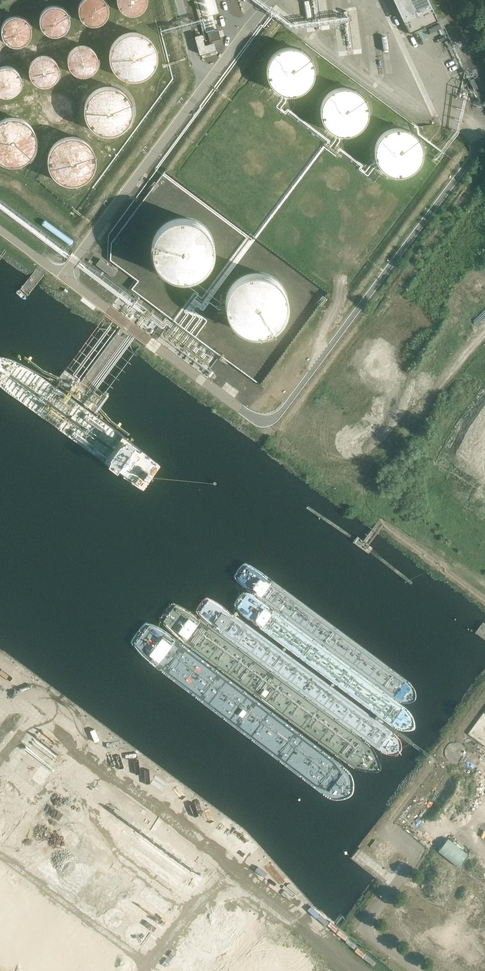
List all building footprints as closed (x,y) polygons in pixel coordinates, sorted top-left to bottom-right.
[(78,9),(78,11),(78,12),(79,14),(79,15),(80,17),(80,18),(81,19),(83,21),(84,21),(85,23),(87,23),(88,24),(89,24),(91,25),(92,25),(93,25),(95,25),(96,25),(98,24),(99,24),(100,23),(102,22),(103,22),(104,21),(105,20),(106,19),(107,17),(108,16),(108,14),(109,13),(109,11),(109,10),(109,9),(109,7),(108,5),(108,4),(107,3),(106,1),(106,0),(81,0),(81,1),(80,2),(79,3),(79,4),(78,6),(78,8),(78,9)] [(117,1),(117,2),(117,3),(117,4),(118,6),(119,7),(120,9),(121,10),(122,11),(123,12),(124,13),(126,14),(128,14),(129,14),(130,15),(132,15),(134,15),(135,14),(137,14),(139,13),(140,13),(142,12),(143,10),(144,9),(145,8),(146,7),(146,6),(147,4),(147,3),(147,2),(147,1),(148,0),(117,0),(117,1)] [(428,0),(394,0),(410,34),(438,21),(428,0)] [(40,15),(40,17),(39,18),(39,19),(39,20),(39,22),(39,23),(40,24),(40,26),(41,26),(41,28),(42,29),(43,30),(44,31),(45,32),(46,33),(48,34),(49,34),(50,35),(52,35),(54,36),(55,36),(57,35),(59,35),(60,35),(62,34),(63,33),(65,32),(66,31),(67,30),(68,28),(69,27),(69,26),(69,25),(70,23),(70,22),(70,21),(70,19),(70,18),(70,17),(69,15),(69,14),(68,13),(67,11),(66,10),(65,9),(64,8),(63,7),(62,6),(61,6),(59,5),(58,5),(57,5),(55,5),(54,5),(51,5),(50,5),(49,6),(47,6),(46,7),(45,8),(44,9),(43,10),(42,12),(41,13),(40,14),(40,15)] [(2,26),(1,28),(1,29),(1,31),(1,32),(1,34),(2,34),(2,36),(3,37),(3,38),(4,40),(5,41),(6,42),(7,43),(8,44),(10,44),(12,45),(13,46),(14,46),(16,46),(18,46),(19,46),(21,46),(22,45),(24,44),(25,44),(26,43),(27,42),(29,40),(29,39),(30,38),(31,37),(31,35),(32,33),(32,32),(32,30),(32,28),(32,27),(31,26),(31,24),(30,23),(29,22),(28,21),(27,20),(26,19),(25,18),(24,17),(22,16),(21,16),(19,15),(18,15),(17,15),(16,15),(14,15),(13,16),(11,16),(10,17),(9,17),(8,18),(7,19),(6,20),(5,21),(3,22),(3,24),(2,25),(2,26)] [(208,31),(210,41),(223,38),(221,28),(208,31)] [(109,53),(109,54),(109,55),(109,56),(109,58),(109,59),(109,60),(109,62),(110,62),(110,64),(111,66),(112,68),(113,70),(115,72),(117,74),(119,76),(120,76),(121,77),(123,78),(125,79),(128,80),(130,80),(132,81),(135,81),(137,80),(139,80),(141,79),(142,79),(145,78),(147,76),(149,75),(151,74),(152,72),(153,70),(154,69),(155,68),(156,66),(157,64),(157,62),(157,61),(158,60),(158,59),(158,57),(158,56),(158,54),(157,52),(157,51),(157,49),(156,48),(156,46),(155,46),(154,43),(153,42),(152,40),(150,38),(148,37),(148,36),(146,35),(145,34),(142,33),(140,32),(138,32),(135,32),(134,32),(131,32),(129,32),(127,33),(124,33),(122,34),(120,35),(118,37),(117,38),(115,40),(114,41),(113,42),(112,44),(111,47),(110,48),(110,50),(109,51),(109,53)] [(215,42),(206,44),(203,33),(197,35),(202,52),(217,48),(215,42)] [(98,61),(98,60),(98,58),(98,57),(97,55),(97,54),(96,53),(95,52),(95,50),(94,49),(93,48),(91,47),(90,47),(88,46),(87,45),(86,45),(84,45),(82,45),(81,45),(79,45),(77,46),(76,46),(75,47),(74,48),(73,49),(72,50),(71,51),(70,52),(69,54),(68,55),(68,56),(67,58),(67,59),(67,60),(67,62),(68,63),(68,65),(69,67),(69,68),(70,69),(71,71),(72,72),(73,73),(75,74),(76,74),(78,75),(79,75),(80,76),(82,76),(83,76),(84,76),(86,75),(88,75),(89,74),(90,74),(92,73),(93,72),(94,71),(95,70),(96,68),(97,67),(97,65),(98,64),(98,63),(98,61)] [(275,52),(273,53),(272,54),(271,55),(270,58),(269,59),(268,60),(268,61),(267,62),(267,64),(266,65),(266,66),(266,68),(266,69),(266,70),(266,72),(266,74),(266,75),(266,76),(267,79),(268,81),(269,83),(270,84),(272,87),(273,88),(275,90),(277,91),(278,92),(281,93),(283,94),(286,95),(288,95),(289,95),(292,95),(294,95),(296,95),(297,94),(299,94),(301,93),(303,92),(304,91),(305,90),(307,89),(307,88),(309,86),(310,85),(311,83),(312,82),(313,80),(313,79),(314,78),(314,76),(315,74),(315,73),(315,72),(315,70),(315,68),(315,66),(314,64),(313,62),(313,61),(312,59),(311,57),(310,55),(308,54),(306,52),(305,51),(304,50),(302,49),(300,48),(298,47),(296,47),(295,46),(293,46),(291,46),(289,46),(288,46),(286,47),(284,47),(282,47),(280,48),(278,49),(276,51),(275,52)] [(60,68),(59,67),(59,66),(58,64),(58,63),(57,62),(56,61),(55,60),(54,59),(53,58),(52,57),(51,56),(50,56),(48,55),(47,55),(45,55),(43,55),(42,55),(41,55),(39,56),(38,56),(37,57),(36,58),(34,58),(33,59),(32,60),(32,61),(31,63),(30,64),(29,66),(29,67),(29,68),(29,70),(29,71),(29,72),(29,74),(30,76),(30,77),(31,79),(32,80),(33,81),(34,82),(35,83),(36,84),(38,84),(40,85),(41,86),(43,86),(44,86),(46,86),(47,86),(49,85),(51,85),(52,84),(54,83),(55,82),(56,81),(57,79),(58,77),(59,76),(59,75),(59,73),(60,71),(60,70),(60,68)] [(21,79),(21,78),(21,76),(20,75),(20,73),(19,72),(18,71),(17,70),(16,69),(15,68),(13,67),(12,67),(10,66),(8,65),(7,65),(5,65),(3,65),(2,66),(1,66),(0,66),(0,95),(1,95),(2,96),(4,96),(6,96),(7,96),(9,96),(10,96),(11,95),(13,94),(15,93),(16,92),(17,91),(18,90),(19,89),(20,88),(20,87),(21,85),(21,83),(21,82),(21,81),(21,79)] [(478,88),(474,79),(469,81),(473,90),(478,88)] [(129,98),(129,96),(127,95),(126,93),(125,92),(123,91),(122,90),(120,89),(117,87),(116,87),(113,86),(111,86),(110,86),(108,86),(105,86),(103,86),(101,87),(99,87),(97,89),(94,90),(92,92),(90,94),(89,95),(88,97),(87,98),(86,100),(85,101),(85,103),(84,104),(84,106),(84,107),(84,109),(84,111),(84,113),(84,114),(84,115),(84,116),(85,117),(85,119),(86,120),(87,122),(88,124),(90,126),(91,128),(93,130),(96,131),(97,132),(99,133),(101,134),(104,134),(106,135),(109,135),(112,135),(113,134),(115,134),(117,133),(119,132),(121,132),(122,131),(124,130),(124,129),(126,127),(127,127),(128,125),(128,124),(129,123),(131,121),(131,119),(132,117),(132,115),(133,112),(133,110),(133,109),(133,108),(132,106),(132,105),(132,104),(131,102),(131,101),(130,99),(129,98)] [(367,103),(366,102),(366,100),(365,98),(364,96),(362,94),(361,93),(359,92),(357,91),(355,89),(353,89),(352,88),(350,88),(348,87),(346,87),(343,87),(341,87),(339,87),(336,88),(335,89),(332,90),(331,91),(330,92),(328,94),(326,95),(325,97),(323,99),(323,101),(322,102),(321,104),(321,106),(321,107),(321,108),(320,111),(321,113),(321,114),(321,115),(321,117),(321,118),(322,118),(322,120),(323,121),(324,122),(324,123),(325,125),(326,126),(327,127),(328,129),(330,130),(332,131),(334,132),(336,133),(337,134),(340,134),(343,135),(345,135),(348,134),(350,134),(352,133),(354,133),(355,132),(357,131),(359,130),(360,129),(362,127),(363,125),(364,124),(365,123),(366,121),(366,120),(367,119),(367,118),(368,116),(368,114),(368,112),(368,110),(368,109),(368,108),(368,107),(368,105),(367,104),(367,103)] [(43,106),(43,107),(43,108),(43,109),(43,110),(43,112),(44,113),(44,114),(45,116),(45,117),(47,119),(48,120),(49,121),(50,122),(52,122),(54,123),(55,124),(56,124),(58,124),(59,124),(61,124),(63,123),(64,123),(66,122),(68,121),(69,120),(70,119),(71,118),(71,117),(72,115),(73,114),(73,113),(73,112),(74,110),(74,109),(74,107),(73,105),(73,104),(73,103),(72,101),(71,100),(70,99),(70,98),(69,97),(67,96),(66,95),(65,94),(63,94),(62,93),(61,93),(59,93),(58,93),(56,93),(55,93),(54,94),(52,94),(51,95),(50,96),(48,97),(47,98),(46,99),(45,100),(44,102),(44,103),(43,104),(43,106)] [(37,140),(37,139),(37,138),(37,137),(36,135),(36,134),(35,133),(34,130),(33,128),(31,126),(30,124),(28,123),(26,121),(24,120),(22,119),(20,118),(18,117),(16,117),(14,117),(11,117),(10,117),(7,117),(4,118),(2,119),(0,120),(0,162),(0,163),(1,163),(4,164),(6,165),(8,165),(10,166),(11,166),(13,166),(15,166),(17,165),(20,165),(22,164),(25,163),(26,162),(27,161),(29,160),(31,158),(32,156),(33,154),(35,152),(35,150),(36,149),(36,148),(37,146),(37,145),(37,143),(37,142),(37,140)] [(422,149),(422,146),(421,144),(421,143),(420,141),(420,140),(418,138),(418,137),(417,136),(415,134),(414,133),(412,131),(411,131),(408,129),(406,128),(403,128),(402,127),(399,127),(397,127),(395,127),(392,128),(390,128),(389,129),(386,130),(384,132),(383,133),(382,134),(380,136),(378,138),(377,139),(376,141),(376,143),(375,143),(375,145),(375,146),(375,147),(374,148),(374,150),(374,153),(374,154),(374,155),(375,156),(375,158),(376,160),(377,162),(377,164),(378,164),(379,166),(381,168),(383,170),(384,171),(385,171),(385,172),(387,173),(389,174),(392,175),(394,175),(396,175),(399,176),(401,175),(404,175),(406,174),(409,173),(411,172),(413,170),(415,169),(416,167),(418,165),(419,163),(420,162),(421,161),(421,159),(422,156),(422,155),(422,154),(422,153),(423,151),(422,150),(422,149)] [(95,152),(94,151),(93,149),(93,147),(91,145),(90,144),(88,142),(87,141),(85,140),(83,139),(81,137),(79,137),(76,136),(75,136),(73,136),(70,136),(68,136),(66,137),(63,137),(62,138),(60,139),(58,140),(56,141),(54,143),(53,144),(52,146),(51,148),(50,149),(49,151),(48,153),(48,156),(47,158),(47,159),(47,160),(47,162),(47,164),(48,165),(48,166),(48,167),(48,168),(49,170),(50,172),(52,175),(53,177),(55,178),(56,180),(58,181),(60,182),(63,183),(65,184),(68,185),(70,185),(72,185),(75,185),(76,185),(78,184),(81,183),(83,182),(85,181),(87,179),(89,178),(91,176),(93,174),(94,171),(95,170),(95,169),(95,167),(96,166),(96,165),(96,164),(96,162),(96,161),(96,158),(96,156),(96,154),(95,153),(95,152)] [(163,225),(161,226),(160,228),(158,230),(157,232),(155,234),(154,236),(153,238),(153,240),(152,242),(152,244),(151,247),(151,249),(152,251),(152,254),(152,256),(153,258),(154,260),(155,263),(156,265),(157,267),(158,268),(160,270),(161,272),(163,273),(165,275),(167,276),(169,277),(171,278),(174,279),(176,279),(178,280),(180,280),(183,280),(185,280),(187,280),(190,279),(192,278),(194,278),(196,277),(198,276),(200,274),(202,273),(204,272),(205,270),(207,268),(208,266),(210,264),(211,262),(211,260),(212,258),(213,256),(213,253),(214,251),(214,249),(213,246),(213,244),(213,242),(212,240),(211,237),(210,235),(209,233),(208,231),(207,229),(205,228),(204,226),(202,225),(200,223),(198,222),(196,221),(194,220),(191,219),(189,219),(187,218),(185,218),(182,218),(180,218),(178,218),(175,219),(173,219),(171,220),(169,221),(167,222),(165,223),(163,225)] [(73,240),(45,220),(43,221),(42,222),(41,224),(70,245),(71,244),(73,243),(73,240)] [(105,255),(97,249),(95,252),(103,258),(105,255)] [(116,271),(100,259),(96,264),(112,276),(116,271)] [(237,280),(235,282),(233,283),(232,285),(230,288),(229,289),(228,290),(228,291),(227,294),(226,296),(226,297),(226,298),(225,300),(225,302),(225,303),(225,306),(225,308),(226,309),(226,311),(227,314),(228,316),(228,317),(229,319),(231,321),(233,324),(235,326),(237,329),(239,330),(241,331),(244,332),(247,334),(251,334),(253,335),(255,335),(258,335),(261,335),(263,334),(265,334),(267,333),(269,332),(272,331),(274,329),(275,329),(277,327),(278,326),(280,324),(281,322),(283,320),(284,318),(285,316),(285,315),(286,313),(286,311),(287,309),(287,306),(287,305),(287,303),(287,301),(287,299),(286,295),(285,293),(284,291),(283,289),(282,286),(280,285),(279,283),(276,281),(275,279),(273,278),(271,277),(268,275),(266,275),(264,274),(262,273),(259,273),(257,273),(255,273),(253,273),(251,274),(248,274),(246,275),(243,276),(241,277),(238,279),(237,280)] [(469,733),(484,745),(484,713),(469,733)] [(32,782),(38,787),(42,789),(58,766),(46,756),(11,731),(5,740),(0,746),(0,758),(32,782)] [(169,785),(169,786),(168,786),(168,787),(167,788),(167,789),(167,790),(166,791),(166,792),(167,793),(167,794),(167,795),(167,796),(168,796),(169,797),(169,798),(170,799),(171,799),(172,799),(173,800),(175,800),(176,800),(177,800),(178,799),(179,799),(180,798),(181,797),(182,795),(183,794),(183,793),(183,792),(183,791),(183,790),(183,789),(182,788),(182,787),(181,786),(180,785),(179,784),(178,784),(177,784),(175,783),(174,783),(172,784),(171,784),(169,785)] [(74,901),(113,848),(74,819),(48,801),(35,819),(27,813),(4,843),(1,847),(74,901)] [(192,871),(150,839),(139,831),(138,833),(135,831),(124,846),(127,848),(126,850),(179,889),(180,887),(183,889),(194,875),(191,873),(192,871)] [(467,855),(448,839),(438,852),(458,867),(467,855)] [(108,895),(114,886),(116,886),(116,882),(114,882),(105,875),(104,873),(100,874),(101,876),(94,885),(92,885),(93,889),(95,889),(95,890),(90,896),(98,902),(103,895),(104,896),(104,898),(108,897),(108,895)] [(171,905),(145,886),(138,895),(164,914),(171,905)] [(59,908),(43,934),(37,913),(21,904),(0,910),(0,945),(4,939),(25,952),(26,952),(27,957),(18,970),(58,970),(66,956),(77,963),(88,946),(97,943),(98,940),(96,930),(59,908)] [(129,918),(116,904),(103,917),(116,930),(129,918)] [(229,940),(243,919),(220,905),(218,910),(228,916),(218,933),(229,940)] [(133,920),(125,936),(141,945),(149,929),(133,920)] [(312,959),(292,945),(269,947),(264,955),(264,964),(253,965),(254,970),(313,970),(312,959)] [(131,959),(113,946),(96,968),(100,970),(122,970),(131,959)]
